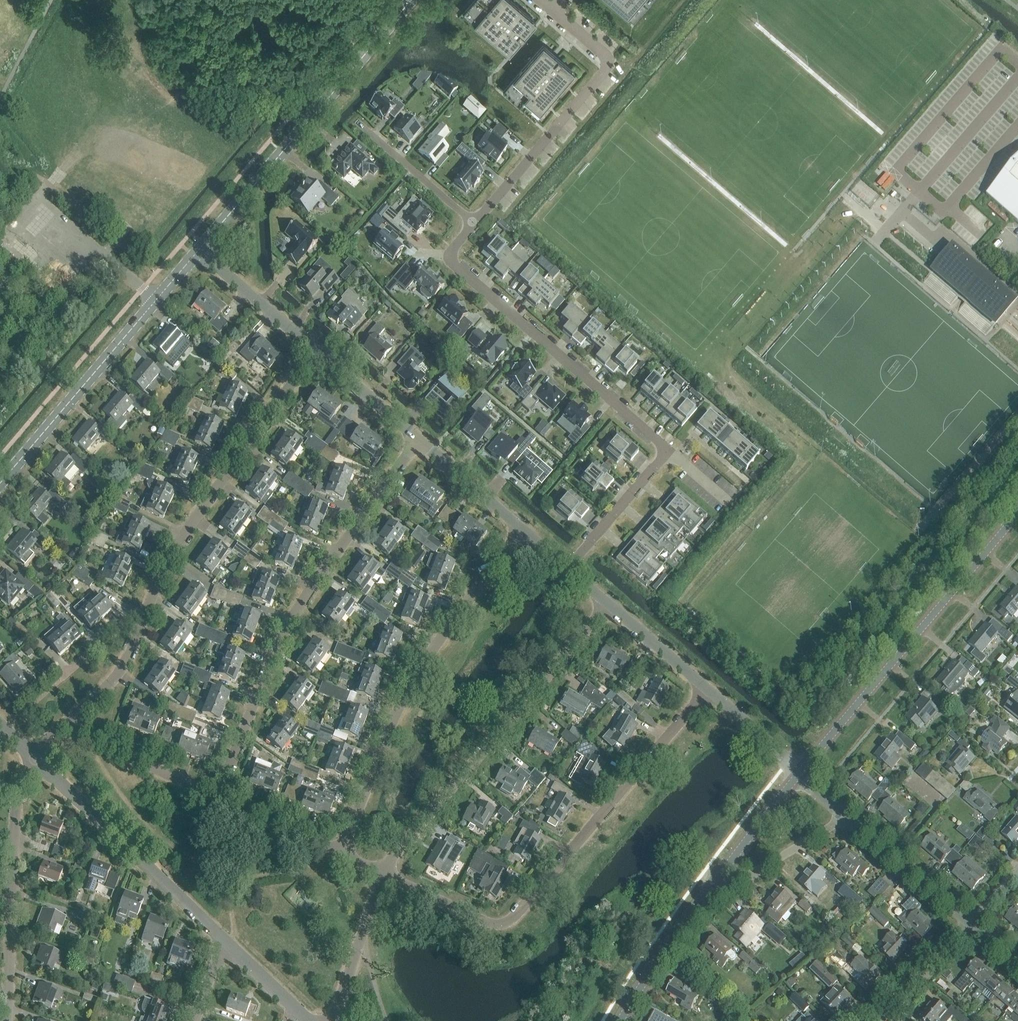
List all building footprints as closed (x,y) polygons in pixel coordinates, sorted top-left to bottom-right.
[(534,24),(528,19),(530,16),(511,0),(474,0),(465,10),(470,15),(468,18),(503,48),(505,45),(511,50),(534,24)] [(651,0),(610,0),(627,16),(630,13),(635,17),(651,0)] [(505,93),(532,115),(541,104),(544,107),(570,77),(575,71),(572,69),(546,46),(541,52),(538,50),(508,85),(510,87),(505,93)] [(626,52),(621,57),(625,60),(629,55),(626,52)] [(419,90),(429,78),(432,75),(421,73),(417,78),(419,79),(414,86),(419,90)] [(440,76),(434,83),(449,97),(450,96),(453,99),(457,94),(454,91),(458,87),(449,80),(447,82),(440,76)] [(370,105),(369,106),(378,113),(376,115),(382,120),(383,118),(385,120),(389,115),(394,119),(404,107),(395,99),(391,104),(380,94),(376,99),(374,97),(369,103),(370,105)] [(468,110),(478,119),(485,111),(475,102),(468,110)] [(421,130),(405,116),(393,130),(409,143),(421,130)] [(496,162),(506,150),(498,143),(508,132),(498,125),(489,135),(488,135),(478,147),(484,152),(483,153),(489,158),(490,157),(496,162)] [(428,140),(418,151),(422,155),(424,153),(436,163),(447,149),(439,143),(446,135),(438,128),(431,136),(430,135),(427,139),(428,140)] [(470,163),(454,182),(466,193),(472,186),(474,188),(480,182),(477,180),(483,173),(479,170),(485,164),(469,151),(462,144),(456,151),(464,157),(470,163)] [(331,167),(343,178),(344,178),(342,176),(350,168),(362,178),(369,170),(374,174),(377,171),(372,166),(373,166),(350,145),(342,154),(343,155),(339,160),(338,159),(331,167)] [(986,195),(1017,223),(1017,159),(986,195)] [(292,198),(308,212),(321,197),(331,206),(338,197),(323,184),(319,189),(307,180),(292,198)] [(389,209),(382,217),(406,237),(413,229),(416,233),(422,226),(424,228),(428,222),(426,221),(432,215),(427,210),(429,209),(421,203),(420,204),(418,203),(412,210),(407,206),(398,216),(389,209)] [(379,217),(375,215),(369,221),(373,224),(379,217)] [(317,241),(295,222),(285,233),(297,244),(286,256),(295,265),(306,252),(307,253),(317,241)] [(401,251),(404,248),(398,243),(399,242),(392,236),(391,237),(385,232),(374,245),(392,261),(395,257),(397,259),(402,253),(401,251)] [(324,246),(327,241),(321,236),(317,240),(324,246)] [(494,271),(510,253),(493,239),(483,251),(491,257),(485,264),(494,271)] [(985,335),(996,324),(1015,301),(953,247),(923,281),(951,305),(961,294),(968,300),(958,312),(985,335)] [(526,267),(510,253),(494,271),(503,279),(508,272),(516,279),(526,267)] [(549,273),(554,267),(550,264),(547,261),(542,257),(537,263),(549,273)] [(316,268),(300,286),(301,287),(301,289),(304,292),(306,291),(312,297),(322,285),(328,290),(338,279),(328,270),(331,268),(320,259),(314,266),(316,268)] [(542,281),(526,267),(516,279),(523,285),(518,292),(527,300),(542,281)] [(549,273),(548,275),(553,279),(559,272),(554,267),(549,273)] [(434,298),(444,285),(424,268),(418,274),(411,269),(407,273),(402,269),(393,279),(405,290),(414,281),(423,288),(421,290),(421,293),(427,299),(430,299),(432,296),(434,298)] [(346,272),(342,277),(345,280),(350,275),(346,272)] [(559,296),(542,281),(527,300),(535,307),(541,301),(549,307),(559,296)] [(89,294),(92,289),(94,287),(90,283),(87,287),(84,289),(89,294)] [(194,304),(212,318),(208,323),(219,333),(228,322),(219,314),(225,307),(205,290),(194,304)] [(342,298),(343,299),(337,306),(336,305),(327,315),(337,324),(339,322),(343,325),(344,323),(351,329),(366,312),(361,307),(362,306),(356,301),(357,299),(348,291),(342,298)] [(447,333),(458,342),(472,325),(464,318),(467,314),(456,305),(458,304),(451,298),(450,300),(449,299),(438,311),(454,325),(447,333)] [(571,338),(587,320),(571,306),(561,317),(568,324),(563,331),(571,338)] [(604,334),(587,320),(571,338),(580,346),(586,339),(594,346),(604,334)] [(373,338),(364,347),(370,353),(371,352),(381,361),(383,357),(384,358),(386,356),(385,356),(391,348),(390,347),(392,346),(391,344),(387,341),(385,341),(384,342),(378,337),(385,330),(377,323),(368,334),(373,338)] [(170,325),(153,345),(160,351),(158,354),(164,359),(170,364),(187,344),(190,347),(192,348),(198,341),(181,327),(177,332),(170,325)] [(480,355),(492,365),(495,361),(496,362),(504,352),(503,352),(506,348),(494,338),(489,343),(484,339),(486,338),(478,330),(468,341),(477,348),(478,347),(483,351),(480,355)] [(620,348),(604,334),(594,346),(601,352),(595,359),(604,367),(620,348)] [(255,356),(269,368),(281,355),(261,337),(254,345),(250,341),(241,351),(243,353),(242,355),(249,362),(251,360),(251,361),(255,356)] [(212,351),(218,345),(212,339),(206,346),(212,351)] [(637,362),(620,348),(604,367),(613,374),(619,367),(627,374),(637,362)] [(220,361),(225,355),(218,349),(213,355),(220,361)] [(403,368),(398,374),(406,381),(405,382),(405,387),(409,390),(413,389),(417,385),(418,387),(420,385),(418,384),(425,376),(424,376),(426,374),(426,370),(420,365),(424,360),(412,349),(399,364),(403,368)] [(174,376),(158,362),(154,367),(147,361),(130,380),(144,392),(159,374),(169,383),(174,376)] [(517,394),(524,400),(532,390),(527,386),(532,379),(531,379),(536,373),(522,361),(517,367),(516,366),(511,372),(512,373),(507,378),(521,390),(517,394)] [(238,376),(234,372),(223,363),(218,368),(229,377),(234,381),(238,376)] [(641,369),(638,366),(631,374),(634,377),(641,369)] [(640,391),(648,399),(664,381),(655,374),(640,391)] [(424,400),(445,418),(466,394),(445,376),(437,385),(452,398),(446,404),(432,391),(424,400)] [(672,388),(664,381),(648,399),(657,406),(672,388)] [(247,392),(231,385),(232,383),(228,382),(225,390),(228,391),(225,397),(242,405),(247,392)] [(544,388),(538,383),(521,404),(529,412),(540,400),(552,411),(564,397),(554,388),(553,390),(547,385),(544,388)] [(672,388),(657,406),(665,413),(680,395),(672,388)] [(319,414),(330,399),(319,391),(303,413),(308,417),(313,410),(319,414)] [(147,408),(131,394),(127,399),(119,393),(103,412),(111,419),(108,423),(107,423),(117,432),(118,431),(116,430),(125,420),(121,417),(131,405),(142,414),(147,408)] [(702,398),(696,393),(694,396),(700,401),(702,398)] [(465,431),(478,442),(491,427),(478,416),(491,400),(484,394),(468,412),(475,418),(465,431)] [(688,402),(680,395),(665,413),(673,420),(688,402)] [(204,403),(190,396),(187,402),(201,409),(204,403)] [(220,412),(221,410),(236,417),(242,405),(225,397),(222,396),(218,404),(215,403),(213,408),(220,412)] [(341,407),(330,399),(319,414),(330,422),(341,407)] [(187,402),(185,407),(199,414),(201,409),(187,402)] [(697,409),(688,402),(673,420),(681,427),(697,409)] [(568,438),(575,445),(590,428),(585,425),(591,418),(586,414),(587,413),(580,406),(578,408),(574,404),(563,416),(568,420),(567,421),(575,427),(575,426),(577,428),(568,438)] [(696,427),(705,434),(718,419),(709,412),(696,427)] [(340,433),(349,421),(344,417),(335,429),(340,433)] [(207,418),(201,430),(203,431),(217,438),(223,426),(207,418)] [(718,419),(705,434),(713,441),(726,426),(718,419)] [(548,425),(543,420),(535,430),(540,434),(542,431),(548,425)] [(111,432),(100,423),(96,427),(89,421),(72,441),(86,452),(101,434),(106,438),(111,432)] [(354,424),(349,421),(340,433),(345,437),(354,424)] [(726,426),(713,441),(721,448),(734,433),(726,426)] [(362,451),(373,436),(362,428),(350,443),(362,451)] [(179,436),(166,430),(163,435),(177,442),(179,436)] [(217,438),(203,431),(201,430),(195,443),(212,450),(217,438)] [(734,433),(721,448),(729,455),(742,440),(734,433)] [(287,434),(279,445),(294,456),(302,445),(287,434)] [(501,435),(488,451),(499,461),(502,457),(512,466),(530,445),(536,439),(530,434),(525,440),(521,437),(513,446),(501,435)] [(163,435),(161,441),(174,447),(177,442),(163,435)] [(384,444),(373,436),(362,451),(373,459),(376,462),(372,467),(374,468),(385,452),(380,449),(384,444)] [(630,461),(638,452),(620,436),(605,453),(617,463),(624,455),(630,461)] [(315,437),(311,442),(324,451),(327,446),(315,437)] [(742,440),(729,455),(738,462),(751,447),(742,440)] [(324,451),(311,442),(308,447),(320,456),(324,451)] [(294,456),(279,445),(271,456),(286,467),(294,456)] [(327,446),(324,451),(335,459),(339,454),(327,446)] [(751,447),(738,462),(746,470),(759,455),(751,447)] [(172,462),(176,464),(183,467),(193,472),(199,459),(182,452),(177,449),(172,462)] [(514,473),(531,488),(537,481),(541,484),(552,472),(543,465),(538,471),(526,460),(531,455),(526,450),(516,462),(520,466),(514,473)] [(335,459),(324,451),(320,456),(332,464),(335,459)] [(772,456),(768,452),(764,456),(768,460),(772,456)] [(69,459),(62,453),(45,472),(65,490),(80,472),(84,475),(89,468),(73,454),(69,459)] [(155,470),(142,464),(139,469),(157,478),(158,477),(153,475),(155,470)] [(193,472),(183,467),(176,464),(170,477),(187,485),(193,472)] [(611,470),(603,464),(601,466),(609,473),(611,470)] [(614,480),(595,465),(581,481),(592,492),(599,484),(606,490),(614,480)] [(336,468),(331,481),(348,487),(353,474),(336,468)] [(139,469),(137,475),(150,480),(148,484),(149,488),(156,491),(152,498),(169,505),(175,493),(159,485),(159,484),(155,482),(157,478),(139,469)] [(262,469),(254,480),(269,491),(277,480),(262,469)] [(290,472),(286,477),(298,486),(302,481),(290,472)] [(298,486),(286,477),(283,482),(294,491),(298,486)] [(422,502),(432,487),(421,479),(418,483),(414,480),(403,495),(408,499),(411,495),(422,502)] [(273,494),(269,491),(254,480),(245,492),(264,505),(273,494)] [(314,490),(302,481),(298,486),(310,495),(314,490)] [(348,487),(331,481),(328,487),(323,485),(319,486),(317,491),(315,491),(325,495),(326,494),(343,500),(348,487)] [(310,495),(298,486),(294,491),(307,499),(310,495)] [(443,504),(439,502),(444,495),(432,487),(422,502),(431,509),(428,514),(433,518),(443,504)] [(51,502),(61,511),(67,504),(51,491),(47,495),(39,489),(23,509),(42,525),(44,527),(50,520),(42,514),(51,502)] [(707,515),(676,489),(672,494),(677,498),(671,505),(697,527),(703,520),(695,513),(699,509),(706,516),(707,515)] [(571,493),(556,510),(568,520),(574,513),(581,518),(589,509),(571,493)] [(131,504),(118,497),(115,503),(129,509),(131,504)] [(169,505),(152,498),(147,510),(164,518),(169,505)] [(115,503),(113,508),(126,515),(129,509),(115,503)] [(305,516),(323,523),(328,510),(310,503),(305,516)] [(236,505),(228,516),(244,526),(249,520),(252,522),(253,521),(253,520),(256,516),(248,510),(247,512),(236,505)] [(697,527),(671,505),(665,512),(660,508),(656,513),(679,532),(683,528),(690,534),(697,527)] [(443,521),(451,509),(447,506),(438,518),(443,521)] [(264,508),(261,512),(273,521),(276,516),(264,508)] [(456,513),(451,509),(443,521),(448,525),(456,513)] [(273,521),(261,512),(257,517),(269,526),(273,521)] [(679,532),(656,513),(652,517),(657,522),(651,528),(677,550),(683,543),(675,537),(679,532)] [(243,527),(228,516),(220,527),(235,538),(243,527)] [(288,525),(276,516),(273,521),(284,530),(288,525)] [(318,535),(323,523),(305,516),(300,529),(318,535)] [(465,539),(476,524),(465,516),(454,531),(465,539)] [(125,530),(128,531),(145,539),(151,527),(131,517),(125,530)] [(284,530),(273,521),(269,526),(281,535),(284,530)] [(390,523),(382,534),(385,536),(397,545),(405,534),(390,523)] [(487,532),(476,524),(465,539),(476,547),(487,532)] [(418,527),(415,531),(427,540),(430,535),(418,527)] [(676,551),(651,528),(645,535),(640,531),(636,536),(659,556),(663,551),(670,558),(676,551)] [(23,529),(6,549),(24,564),(33,554),(28,551),(35,543),(37,545),(44,551),(50,544),(35,531),(31,536),(23,529)] [(108,538),(95,531),(92,537),(106,543),(108,538)] [(139,552),(145,539),(128,531),(125,538),(119,537),(116,542),(122,545),(123,544),(139,552)] [(427,540),(415,531),(411,536),(423,545),(427,540)] [(397,545),(385,536),(382,534),(374,546),(389,556),(397,545)] [(430,535),(427,540),(439,549),(442,544),(430,535)] [(655,560),(659,556),(636,536),(632,541),(637,545),(631,552),(656,574),(663,567),(655,560)] [(103,549),(106,543),(92,537),(89,542),(103,549)] [(285,538),(280,551),(297,558),(302,545),(285,538)] [(439,549),(427,540),(423,545),(435,554),(439,549)] [(205,552),(220,563),(225,556),(231,561),(235,557),(228,552),(213,541),(205,552)] [(239,543),(235,548),(247,556),(251,552),(239,543)] [(247,556),(235,548),(232,552),(244,561),(247,556)] [(78,556),(73,551),(68,557),(73,561),(78,556)] [(297,558),(280,551),(275,563),(292,570),(297,558)] [(220,563),(205,552),(197,563),(212,575),(217,578),(221,571),(217,568),(220,563)] [(251,552),(247,556),(259,565),(262,560),(251,552)] [(650,581),(656,574),(631,552),(625,559),(620,555),(616,560),(646,586),(647,585),(639,579),(643,575),(650,581)] [(106,566),(128,576),(134,563),(112,553),(106,566)] [(247,556),(244,561),(256,570),(259,565),(247,556)] [(364,558),(356,570),(371,580),(375,575),(380,577),(384,573),(379,569),(364,558)] [(409,565),(415,569),(420,562),(414,558),(409,565)] [(438,558),(433,570),(450,577),(455,564),(438,558)] [(393,561),(389,566),(401,575),(405,570),(393,561)] [(79,565),(76,570),(88,578),(91,573),(79,565)] [(122,589),(128,576),(106,566),(102,575),(107,577),(105,581),(122,589)] [(401,575),(389,566),(386,571),(398,580),(401,575)] [(76,570),(72,574),(84,583),(90,587),(94,582),(88,578),(76,570)] [(371,580),(356,570),(348,581),(363,591),(361,593),(365,597),(371,589),(367,586),(371,580)] [(417,579),(405,570),(401,575),(414,584),(417,579)] [(450,577),(433,570),(428,583),(445,590),(450,577)] [(8,605),(22,588),(28,593),(34,586),(19,573),(14,578),(5,571),(2,575),(3,576),(0,579),(0,598),(8,605)] [(254,586),(257,587),(275,594),(280,581),(265,575),(265,574),(258,571),(256,574),(258,575),(254,586)] [(402,605),(407,607),(424,613),(425,609),(427,610),(430,602),(428,602),(429,600),(417,596),(417,593),(410,589),(414,584),(401,575),(398,580),(409,588),(402,605)] [(661,578),(653,587),(656,590),(664,580),(661,578)] [(192,585),(184,596),(186,598),(199,607),(207,595),(192,585)] [(213,592),(227,597),(229,591),(215,586),(213,592)] [(275,594),(257,587),(252,600),(270,606),(275,594)] [(1002,608),(998,613),(1005,618),(1008,614),(1012,617),(1017,610),(1017,588),(1017,587),(1000,607),(1002,608)] [(51,593),(61,605),(66,610),(70,606),(55,590),(51,593)] [(243,597),(229,591),(227,597),(241,603),(243,597)] [(91,604),(89,606),(101,619),(112,610),(99,596),(96,592),(90,597),(94,601),(91,604)] [(227,597),(213,592),(210,598),(224,603),(227,597)] [(51,593),(47,597),(57,609),(61,605),(51,593)] [(339,594),(331,605),(346,616),(354,605),(339,594)] [(199,607),(186,598),(184,596),(176,608),(191,618),(199,607)] [(241,603),(227,597),(224,603),(238,609),(241,603)] [(368,597),(364,602),(376,611),(380,606),(368,597)] [(84,600),(74,609),(79,615),(91,629),(101,619),(89,606),(84,600)] [(376,611),(364,602),(360,607),(372,616),(376,611)] [(346,616),(331,605),(323,616),(330,622),(327,626),(338,634),(345,624),(341,622),(346,616)] [(392,614),(380,606),(376,611),(388,619),(392,614)] [(419,626),(424,613),(407,607),(402,620),(419,626)] [(388,619),(376,611),(372,616),(385,624),(388,619)] [(243,612),(238,625),(255,631),(260,618),(243,612)] [(54,627),(55,629),(71,647),(81,638),(69,624),(61,615),(56,619),(59,623),(54,627)] [(985,659),(980,654),(997,634),(1006,642),(1011,635),(993,620),(988,626),(986,624),(969,645),(974,649),(970,655),(981,664),(985,659)] [(18,623),(14,627),(25,636),(28,632),(18,623)] [(168,634),(184,645),(184,644),(187,646),(193,638),(190,636),(192,634),(177,623),(168,634)] [(200,625),(197,631),(211,636),(213,631),(200,625)] [(255,631),(238,625),(233,638),(250,644),(255,631)] [(60,656),(71,647),(55,629),(45,638),(48,642),(60,656)] [(380,643),(398,650),(402,637),(385,630),(382,629),(380,635),(383,636),(380,643)] [(211,636),(197,631),(195,636),(209,642),(211,636)] [(227,636),(213,631),(211,636),(225,641),(227,636)] [(184,645),(168,634),(160,645),(175,656),(184,645)] [(225,641),(211,636),(209,642),(222,647),(223,647),(225,641)] [(314,641),(306,652),(321,663),(329,652),(314,641)] [(338,643),(335,649),(349,654),(352,649),(338,643)] [(398,650),(380,643),(376,656),(393,662),(398,650)] [(621,672),(629,659),(605,645),(595,663),(611,672),(614,668),(621,672)] [(30,656),(34,653),(28,646),(24,650),(30,656)] [(223,663),(240,670),(245,657),(228,651),(229,649),(223,647),(222,647),(219,654),(225,657),(223,663)] [(349,654),(335,649),(333,654),(347,660),(349,654)] [(366,654),(352,649),(349,654),(364,660),(366,654)] [(306,652),(298,663),(313,674),(321,663),(306,652)] [(3,663),(7,668),(0,674),(0,675),(17,694),(30,682),(15,665),(19,661),(13,654),(3,663)] [(364,660),(349,654),(347,660),(362,665),(364,660)] [(948,698),(950,696),(951,695),(952,694),(954,693),(956,693),(957,692),(959,690),(961,689),(961,688),(962,686),(963,685),(964,684),(965,682),(965,681),(964,679),(969,674),(974,678),(979,672),(962,658),(957,664),(954,661),(937,681),(944,687),(941,691),(948,698)] [(630,661),(622,673),(628,677),(636,666),(630,661)] [(161,662),(153,673),(168,684),(176,673),(161,662)] [(185,663),(182,669),(196,675),(199,669),(185,663)] [(235,683),(240,670),(223,663),(220,671),(212,668),(210,674),(213,674),(212,675),(218,677),(218,676),(235,683)] [(364,675),(361,681),(379,688),(384,675),(367,668),(368,667),(364,665),(363,668),(360,667),(358,673),(364,675)] [(182,669),(180,675),(194,681),(196,675),(182,669)] [(213,674),(210,674),(199,669),(196,675),(210,680),(212,675),(213,674)] [(168,684),(153,673),(145,685),(160,695),(168,684)] [(210,680),(196,675),(194,681),(203,685),(208,686),(210,680)] [(1017,692),(1017,684),(1010,677),(1006,681),(1017,692)] [(299,680),(291,691),(306,702),(314,691),(299,680)] [(636,701),(641,704),(642,703),(648,706),(650,703),(658,708),(670,688),(656,680),(648,693),(643,690),(636,701)] [(374,701),(379,688),(361,681),(359,687),(356,686),(354,692),(353,692),(353,693),(374,701)] [(323,682),(321,688),(335,693),(337,687),(323,682)] [(208,702),(225,709),(230,697),(213,690),(214,688),(208,686),(203,685),(201,690),(211,694),(208,702)] [(351,693),(337,687),(335,693),(349,698),(351,693)] [(321,688),(318,693),(332,699),(335,693),(321,688)] [(986,689),(977,700),(985,707),(989,702),(989,699),(986,697),(989,692),(986,689)] [(561,704),(567,708),(564,712),(571,716),(573,711),(583,717),(591,703),(568,690),(561,704)] [(617,695),(632,708),(636,703),(621,690),(617,695)] [(306,702),(291,691),(282,702),(298,713),(302,716),(305,712),(302,708),(306,702)] [(606,697),(598,691),(594,695),(607,707),(611,702),(606,697)] [(611,702),(613,700),(615,697),(617,695),(612,691),(606,697),(611,702)] [(349,698),(335,693),(332,699),(347,704),(349,698)] [(925,728),(943,706),(931,695),(926,701),(923,699),(906,719),(917,729),(921,724),(925,728)] [(1017,718),(1017,699),(1015,697),(1006,709),(1017,718)] [(169,702),(167,708),(181,714),(183,708),(169,702)] [(220,721),(225,709),(208,702),(203,714),(220,721)] [(147,715),(150,710),(133,703),(129,714),(132,715),(128,727),(140,732),(147,715)] [(364,727),(369,714),(366,712),(364,711),(364,712),(357,709),(357,708),(349,704),(346,712),(349,713),(346,720),(364,727)] [(625,704),(623,708),(619,715),(621,716),(617,723),(620,724),(615,732),(613,731),(613,732),(610,731),(603,738),(612,746),(615,742),(624,748),(637,725),(634,723),(637,716),(627,710),(629,706),(625,704)] [(181,714),(167,708),(165,714),(179,719),(181,714)] [(181,714),(195,719),(197,713),(183,708),(181,714)] [(179,719),(193,725),(195,719),(181,714),(179,719)] [(147,715),(140,732),(153,738),(160,721),(147,715)] [(991,750),(998,755),(1007,743),(1001,739),(1010,728),(995,717),(991,722),(995,725),(992,731),(990,729),(980,741),(985,745),(982,748),(989,754),(991,750)] [(284,718),(275,730),(291,741),(299,729),(284,718)] [(346,720),(344,719),(343,719),(338,732),(359,740),(364,727),(346,720)] [(308,721),(306,727),(320,732),(322,726),(308,721)] [(336,732),(322,726),(320,732),(334,738),(336,732)] [(578,739),(583,733),(572,726),(569,732),(578,739)] [(161,741),(166,743),(172,729),(166,727),(161,741)] [(320,732),(306,727),(303,732),(317,738),(320,732)] [(172,729),(166,743),(172,745),(178,731),(172,729)] [(529,742),(551,754),(559,742),(536,729),(529,742)] [(291,741),(275,730),(267,741),(282,752),(291,741)] [(565,731),(561,736),(573,746),(577,741),(565,731)] [(334,738),(320,732),(317,738),(332,743),(334,738)] [(883,745),(875,756),(892,769),(900,758),(895,755),(903,745),(910,751),(915,745),(899,732),(894,738),(891,735),(883,745)] [(179,751),(192,756),(198,739),(185,734),(179,751)] [(198,739),(192,756),(204,761),(206,756),(211,758),(216,745),(208,742),(208,743),(198,739)] [(969,748),(960,740),(957,744),(960,746),(945,764),(947,766),(945,769),(952,776),(956,772),(960,776),(974,759),(966,752),(969,748)] [(597,749),(591,746),(583,742),(577,754),(584,758),(571,780),(581,786),(584,781),(593,786),(605,763),(602,761),(606,755),(597,750),(597,749)] [(336,746),(331,759),(349,766),(354,753),(336,746)] [(929,753),(925,750),(919,757),(923,760),(929,753)] [(250,784),(263,789),(270,772),(273,766),(257,759),(252,771),(255,772),(250,784)] [(349,766),(331,759),(326,772),(344,778),(349,766)] [(293,760),(290,766),(305,771),(307,765),(293,760)] [(270,772),(263,789),(276,794),(283,777),(280,776),(283,767),(274,761),(273,766),(270,772)] [(921,777),(929,768),(925,764),(917,774),(921,777)] [(321,770),(307,765),(305,771),(319,776),(321,770)] [(305,771),(290,766),(288,771),(302,776),(305,771)] [(504,767),(496,780),(504,784),(501,788),(501,789),(511,795),(512,794),(514,790),(521,794),(528,781),(537,789),(546,779),(535,769),(531,774),(529,776),(525,772),(520,768),(518,771),(516,774),(514,772),(504,767)] [(933,772),(929,768),(921,777),(925,781),(933,772)] [(302,776),(316,782),(319,776),(305,771),(302,776)] [(871,797),(877,802),(892,784),(886,779),(877,789),(858,772),(848,784),(849,785),(848,787),(854,792),(855,790),(868,801),(871,797)] [(938,776),(933,772),(925,781),(930,785),(938,776)] [(551,774),(548,779),(554,782),(557,777),(551,774)] [(930,785),(934,789),(942,780),(938,776),(930,785)] [(934,789),(939,793),(947,784),(942,780),(934,789)] [(963,790),(969,784),(966,781),(960,788),(963,790)] [(284,798),(289,800),(295,785),(290,783),(284,798)] [(570,799),(574,793),(564,787),(562,786),(556,783),(552,790),(560,794),(554,804),(549,801),(545,808),(550,811),(547,816),(551,819),(549,824),(556,828),(559,823),(561,824),(574,801),(570,799)] [(939,793),(943,797),(952,788),(947,784),(939,793)] [(972,787),(969,784),(963,790),(966,793),(972,787)] [(295,785),(289,800),(295,802),(301,788),(295,785)] [(952,788),(943,797),(948,800),(956,791),(952,788)] [(302,808),(315,813),(322,796),(309,791),(302,808)] [(324,791),(322,796),(315,813),(328,818),(335,801),(331,799),(333,795),(324,791)] [(971,791),(964,799),(976,810),(977,809),(986,816),(985,818),(990,822),(998,813),(994,810),(995,809),(993,808),(995,806),(989,801),(978,792),(975,795),(971,791)] [(885,793),(877,802),(883,807),(879,811),(899,828),(909,816),(890,800),(891,798),(885,793)] [(483,830),(495,810),(492,808),(492,807),(487,803),(486,805),(481,802),(478,808),(472,805),(464,819),(483,830)] [(928,809),(922,804),(918,808),(919,812),(923,815),(928,809)] [(501,820),(506,825),(510,821),(514,817),(503,808),(499,812),(504,817),(501,820)] [(39,833),(57,840),(64,823),(45,817),(39,833)] [(1002,835),(1014,845),(1017,840),(1017,818),(1017,817),(1002,835)] [(515,854),(528,861),(541,839),(537,837),(541,830),(524,820),(520,827),(521,828),(513,842),(519,846),(515,854)] [(974,835),(970,831),(965,837),(969,840),(974,835)] [(944,860),(950,865),(958,855),(952,850),(950,852),(931,835),(921,847),(941,864),(944,860)] [(981,847),(985,843),(976,836),(967,845),(971,848),(975,844),(977,843),(981,847)] [(463,847),(447,837),(443,844),(440,842),(426,865),(440,872),(452,850),(459,854),(463,847)] [(982,841),(991,848),(994,845),(985,837),(982,841)] [(468,855),(474,847),(469,843),(463,852),(468,855)] [(52,853),(64,857),(66,850),(55,846),(52,853)] [(956,846),(952,850),(958,855),(961,851),(956,846)] [(833,856),(837,861),(836,861),(843,867),(840,870),(846,874),(848,872),(853,876),(857,872),(862,876),(869,869),(868,868),(868,867),(864,863),(863,864),(846,849),(843,853),(840,850),(833,856)] [(491,866),(477,890),(483,894),(484,892),(496,899),(509,876),(505,874),(509,867),(479,850),(466,873),(469,869),(470,869),(480,874),(486,863),(491,866)] [(972,891),(982,879),(985,876),(973,865),(970,869),(963,862),(964,861),(958,855),(950,865),(956,870),(952,874),(972,891)] [(38,877),(58,885),(64,869),(44,861),(38,877)] [(111,868),(95,863),(89,878),(90,879),(85,890),(94,893),(98,881),(105,884),(104,886),(114,890),(119,876),(109,873),(111,868)] [(83,880),(87,869),(76,864),(71,876),(83,880)] [(800,882),(812,893),(825,877),(813,866),(800,882)] [(882,896),(890,886),(880,878),(868,892),(875,898),(880,894),(882,896)] [(845,885),(838,893),(856,909),(863,901),(845,885)] [(895,890),(890,886),(882,896),(887,900),(895,890)] [(795,901),(779,888),(766,904),(769,906),(764,913),(777,924),(795,901)] [(125,894),(117,917),(127,921),(129,914),(137,917),(144,900),(125,894)] [(912,927),(922,937),(934,926),(917,910),(921,906),(912,897),(902,907),(906,911),(899,918),(904,923),(903,925),(908,931),(912,927)] [(797,904),(806,912),(810,906),(801,899),(797,904)] [(90,914),(91,911),(78,904),(74,909),(88,917),(90,914)] [(883,927),(883,926),(889,920),(875,906),(869,912),(883,927)] [(1015,907),(1005,918),(1017,929),(1017,909),(1015,907)] [(62,928),(66,918),(43,909),(36,927),(54,934),(57,926),(62,928)] [(764,926),(747,910),(733,926),(739,932),(735,937),(746,947),(764,926)] [(89,925),(92,920),(80,913),(77,918),(89,925)] [(142,941),(152,944),(155,938),(162,941),(169,924),(151,917),(142,941)] [(784,937),(770,924),(766,928),(774,936),(773,937),(779,943),(784,937)] [(91,938),(98,940),(102,929),(95,927),(91,938)] [(883,942),(887,945),(882,951),(893,962),(907,947),(892,932),(883,942)] [(734,951),(733,949),(715,934),(705,946),(714,954),(710,960),(721,969),(726,965),(730,959),(732,960),(734,958),(735,954),(734,951)] [(840,940),(851,949),(855,944),(846,935),(840,940)] [(167,964),(177,968),(179,962),(188,965),(194,948),(176,941),(167,964)] [(98,947),(91,944),(88,951),(95,954),(98,947)] [(35,965),(53,972),(56,964),(61,965),(64,956),(42,947),(35,965)] [(743,952),(739,957),(750,966),(748,967),(756,974),(761,967),(743,952)] [(802,953),(789,964),(794,971),(808,959),(802,953)] [(93,966),(95,961),(82,956),(80,961),(93,966)] [(813,966),(817,962),(813,957),(808,962),(813,966)] [(858,984),(865,990),(880,975),(869,964),(868,964),(860,957),(851,966),(853,968),(857,972),(852,978),(857,983),(858,984)] [(967,987),(969,989),(973,984),(985,969),(976,961),(955,986),(963,992),(967,987)] [(824,968),(819,972),(824,977),(833,986),(838,981),(829,973),(824,968)] [(995,977),(985,969),(973,984),(979,989),(973,996),(976,999),(995,977)] [(152,988),(157,975),(152,973),(147,986),(152,988)] [(134,987),(136,981),(117,974),(113,986),(118,988),(120,982),(134,987)] [(163,977),(157,975),(152,988),(158,990),(163,977)] [(796,983),(792,977),(786,982),(791,988),(796,983)] [(1005,985),(995,977),(976,999),(979,1001),(984,996),(985,997),(989,992),(995,997),(1005,985)] [(681,1006),(690,1011),(700,994),(674,979),(666,992),(683,1002),(681,1006)] [(118,988),(132,993),(134,987),(120,982),(118,988)] [(104,983),(102,989),(116,995),(118,988),(104,983)] [(34,1002),(52,1009),(55,1001),(59,1002),(63,992),(40,984),(34,1002)] [(995,997),(989,1003),(992,1006),(994,1005),(1005,1014),(1017,998),(1017,997),(1005,985),(995,997)] [(821,1002),(838,1019),(853,1003),(839,990),(836,993),(833,990),(821,1002)] [(947,996),(956,1004),(959,1000),(961,999),(951,991),(947,996)] [(711,993),(707,1000),(725,1010),(728,1003),(711,993)] [(804,1012),(809,1007),(795,993),(790,999),(804,1012)] [(98,1005),(100,999),(85,994),(83,999),(98,1005)] [(228,1002),(225,1009),(226,1009),(226,1010),(246,1017),(251,1003),(246,1002),(243,1000),(231,996),(229,1002),(228,1002)] [(167,1006),(145,997),(145,998),(146,999),(144,1007),(143,1008),(144,1010),(144,1012),(146,1013),(144,1018),(153,1020),(167,1020),(170,1013),(165,1011),(167,1006)] [(1005,1014),(1014,1020),(1017,1020),(1017,998),(1005,1014)] [(926,1010),(939,1020),(949,1020),(953,1017),(958,1020),(969,1020),(952,1006),(947,1011),(934,1000),(926,1010)] [(926,1010),(918,1019),(919,1020),(939,1020),(926,1010)] [(650,1020),(673,1020),(655,1011),(650,1020)]
